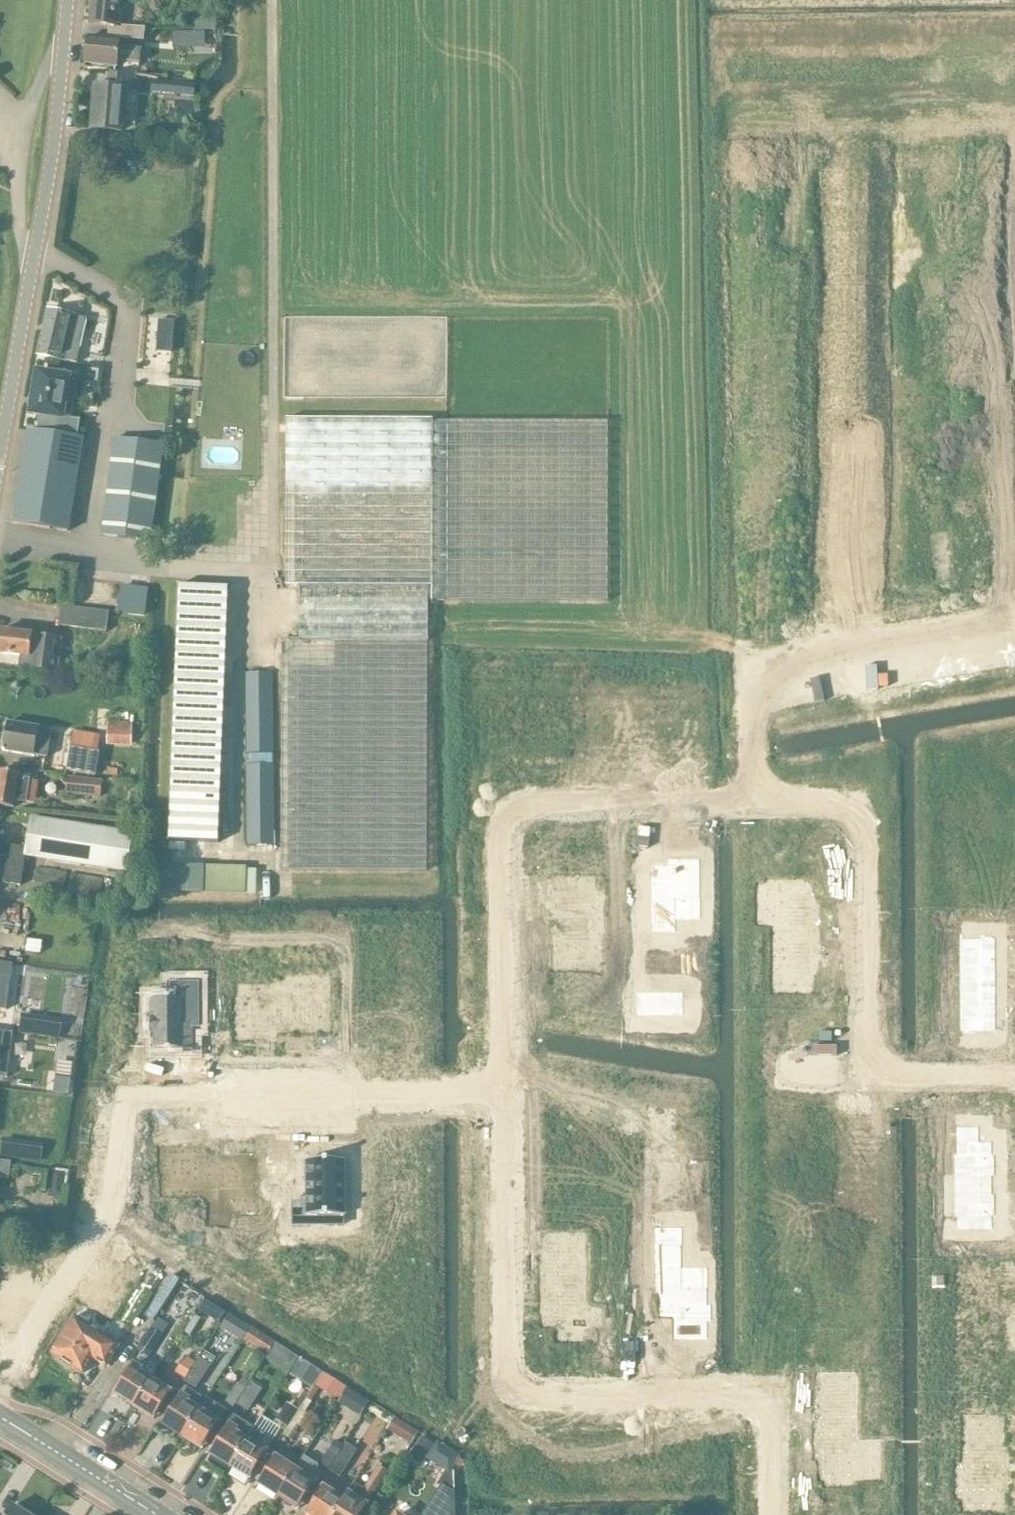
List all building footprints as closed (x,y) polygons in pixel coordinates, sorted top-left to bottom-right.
[(122,0),(92,0),(89,23),(109,26),(107,38),(143,42),(145,29),(119,26),(122,0)] [(154,32),(145,41),(151,47),(159,38),(154,32)] [(196,33),(194,56),(211,57),(213,34),(196,33)] [(140,63),(142,49),(119,47),(120,41),(88,38),(85,65),(117,68),(117,61),(140,63)] [(121,132),(123,103),(135,104),(136,91),(138,91),(139,79),(135,78),(107,75),(106,87),(94,86),(90,129),(121,132)] [(171,94),(172,82),(151,80),(150,92),(171,94)] [(48,310),(37,355),(66,361),(76,363),(87,319),(48,310)] [(37,372),(30,414),(40,415),(37,431),(38,431),(77,437),(79,420),(71,419),(77,378),(37,372)] [(432,419),(286,418),(286,586),(299,586),(430,585),(433,585),(432,420),(432,419)] [(430,585),(299,586),(300,639),(428,639),(428,600),(608,601),(608,420),(432,420),(433,585),(430,585)] [(68,531),(83,438),(77,437),(38,431),(37,431),(28,429),(14,522),(68,531)] [(150,541),(162,445),(114,439),(102,535),(150,541)] [(178,585),(168,840),(219,842),(229,588),(182,586),(178,585)] [(61,606),(59,626),(107,632),(109,612),(61,606)] [(63,638),(2,630),(0,643),(0,653),(22,656),(20,668),(58,673),(63,638)] [(428,639),(300,639),(282,639),(281,870),(427,871),(428,639)] [(273,751),(273,672),(245,672),(246,751),(273,751)] [(47,757),(52,731),(40,729),(40,728),(8,723),(4,751),(35,756),(35,755),(47,757)] [(131,744),(132,725),(107,724),(107,743),(131,744)] [(65,770),(96,776),(100,751),(69,746),(65,770)] [(275,844),(274,765),(247,765),(248,844),(275,844)] [(30,780),(19,778),(19,774),(0,771),(0,804),(14,807),(15,800),(26,802),(30,780)] [(98,797),(100,781),(67,777),(66,794),(98,797)] [(129,810),(128,822),(142,822),(142,811),(129,810)] [(8,858),(3,884),(20,887),(25,856),(80,865),(126,873),(133,836),(88,829),(33,819),(32,825),(30,825),(27,849),(0,844),(0,857),(8,858)] [(668,864),(651,864),(651,915),(675,915),(675,901),(700,900),(700,859),(668,859),(668,864)] [(63,893),(67,873),(27,866),(24,886),(63,893)] [(243,894),(243,871),(172,869),(172,892),(243,894)] [(99,897),(102,879),(70,874),(67,892),(99,897)] [(556,906),(551,906),(551,910),(553,910),(554,920),(601,919),(601,916),(594,916),(594,896),(601,896),(600,892),(592,892),(592,876),(586,876),(586,879),(574,879),(574,876),(571,876),(571,879),(562,879),(562,876),(556,876),(556,906)] [(767,914),(765,914),(765,922),(775,922),(775,930),(810,930),(810,909),(809,909),(808,888),(803,888),(803,886),(781,886),(781,888),(767,888),(767,914)] [(554,930),(551,930),(551,934),(556,934),(556,968),(562,968),(562,965),(574,965),(574,967),(577,967),(577,965),(586,965),(586,948),(592,948),(592,920),(601,920),(601,919),(554,920),(554,930)] [(810,930),(775,930),(775,985),(783,985),(783,983),(809,982),(809,965),(810,965),(810,943),(809,943),(809,931),(810,931),(810,930)] [(981,937),(960,937),(960,985),(996,984),(996,935),(981,935),(981,937)] [(7,1010),(14,964),(0,962),(0,1009),(7,1010)] [(151,1017),(150,1017),(150,1033),(154,1033),(154,1049),(192,1048),(192,1027),(198,1027),(198,983),(171,983),(171,999),(169,999),(161,999),(156,999),(151,999),(150,999),(150,1000),(151,1000),(151,1016),(151,1017)] [(295,1000),(282,1000),(282,1025),(295,1025),(295,1027),(294,1027),(294,1028),(329,1028),(329,1027),(328,985),(329,985),(329,984),(294,984),(294,986),(295,1000)] [(996,984),(960,985),(960,1034),(974,1034),(974,1032),(996,1031),(996,984)] [(649,988),(636,988),(636,1005),(649,1005),(649,988)] [(270,993),(236,993),(236,995),(236,1036),(236,1037),(270,1037),(270,1036),(270,1025),(282,1025),(282,1000),(270,1000),(270,995),(270,993)] [(48,1020),(46,1035),(60,1037),(62,1022),(48,1020)] [(7,1077),(13,1032),(0,1030),(0,1076),(7,1077)] [(617,1110),(601,1110),(601,1122),(617,1122),(617,1110)] [(957,1154),(954,1154),(954,1185),(992,1185),(992,1176),(995,1176),(995,1154),(992,1154),(992,1141),(979,1141),(979,1126),(957,1126),(957,1154)] [(29,1144),(27,1159),(41,1160),(43,1146),(29,1144)] [(292,1199),(293,1225),(308,1225),(308,1215),(325,1215),(325,1225),(343,1225),(343,1215),(345,1215),(345,1159),(306,1160),(306,1199),(292,1199)] [(9,1179),(12,1162),(0,1160),(0,1178),(9,1179)] [(51,1170),(48,1196),(63,1197),(65,1171),(51,1170)] [(992,1185),(954,1185),(955,1217),(957,1217),(957,1229),(993,1229),(993,1216),(995,1216),(995,1194),(992,1194),(992,1185)] [(891,1242),(891,1228),(882,1228),(882,1242),(891,1242)] [(545,1248),(542,1248),(543,1271),(545,1271),(545,1280),(583,1279),(583,1248),(580,1248),(580,1235),(545,1236),(545,1248)] [(681,1245),(655,1245),(655,1293),(659,1293),(659,1315),(675,1315),(675,1339),(708,1339),(707,1322),(711,1322),(711,1304),(707,1304),(707,1288),(682,1288),(681,1245)] [(973,1267),(943,1267),(943,1290),(973,1289),(973,1267)] [(545,1288),(543,1288),(543,1311),(545,1311),(545,1324),(558,1324),(558,1339),(581,1338),(581,1311),(583,1311),(583,1279),(545,1280),(545,1288)] [(997,1293),(965,1293),(965,1345),(997,1345),(997,1329),(1003,1329),(1003,1302),(997,1302),(997,1293)] [(226,1312),(204,1299),(197,1310),(219,1323),(226,1312)] [(105,1367),(119,1345),(73,1316),(51,1352),(82,1373),(92,1358),(105,1367)] [(148,1355),(162,1333),(151,1327),(138,1349),(148,1355)] [(267,1354),(275,1342),(265,1336),(257,1348),(267,1354)] [(194,1388),(209,1364),(198,1357),(183,1381),(194,1388)] [(133,1405),(151,1379),(139,1371),(144,1364),(137,1359),(134,1363),(118,1387),(114,1393),(133,1405)] [(319,1370),(300,1359),(293,1370),(312,1381),(319,1370)] [(157,1411),(172,1387),(164,1382),(162,1386),(151,1379),(133,1405),(154,1418),(158,1412),(157,1411)] [(251,1379),(236,1402),(247,1410),(262,1387),(251,1379)] [(821,1399),(819,1399),(820,1422),(821,1422),(821,1433),(820,1433),(820,1434),(855,1434),(855,1380),(847,1380),(847,1382),(821,1382),(821,1399)] [(358,1395),(348,1389),(341,1400),(351,1406),(358,1395)] [(181,1435),(199,1409),(204,1401),(191,1392),(188,1397),(181,1393),(167,1417),(166,1417),(162,1423),(181,1435)] [(204,1401),(199,1409),(181,1435),(202,1449),(206,1442),(205,1442),(225,1412),(205,1399),(204,1401)] [(965,1465),(957,1465),(957,1466),(1004,1465),(1004,1455),(1006,1455),(1006,1451),(1001,1451),(1001,1417),(995,1417),(995,1420),(983,1420),(983,1417),(980,1417),(980,1420),(971,1420),(971,1436),(965,1437),(965,1465)] [(418,1432),(395,1418),(387,1430),(411,1444),(418,1432)] [(229,1466),(246,1439),(236,1432),(238,1429),(230,1424),(215,1447),(214,1447),(210,1454),(229,1466)] [(253,1472),(272,1441),(253,1429),(246,1439),(229,1466),(250,1479),(254,1472),(253,1472)] [(855,1434),(820,1434),(820,1455),(821,1455),(821,1477),(827,1477),(827,1478),(849,1478),(849,1477),(863,1477),(863,1450),(865,1450),(864,1443),(855,1443),(855,1434)] [(892,1435),(880,1435),(880,1447),(892,1447),(892,1435)] [(422,1437),(409,1456),(422,1465),(435,1445),(422,1437)] [(333,1439),(319,1463),(320,1464),(328,1469),(343,1445),(333,1439)] [(340,1476),(357,1449),(345,1441),(343,1445),(328,1469),(340,1476)] [(279,1497),(296,1469),(284,1462),(286,1459),(278,1453),(263,1477),(262,1477),(258,1483),(279,1497)] [(301,1501),(316,1477),(318,1464),(304,1455),(296,1469),(279,1497),(298,1509),(302,1502),(301,1501)] [(1004,1465),(957,1466),(957,1469),(963,1469),(963,1489),(957,1489),(957,1493),(965,1493),(965,1509),(971,1509),(971,1506),(983,1506),(983,1509),(987,1509),(987,1506),(995,1506),(995,1509),(1001,1509),(1001,1479),(1006,1479),(1006,1475),(1004,1475),(1004,1465)] [(387,1472),(378,1466),(364,1488),(353,1481),(345,1495),(343,1499),(332,1514),(360,1514),(387,1472)] [(453,1471),(448,1468),(440,1482),(444,1485),(426,1514),(455,1514),(453,1471)] [(343,1499),(345,1495),(326,1483),(311,1507),(310,1507),(306,1513),(309,1514),(332,1514),(343,1499)] [(13,1506),(7,1514),(27,1514),(13,1506)]
